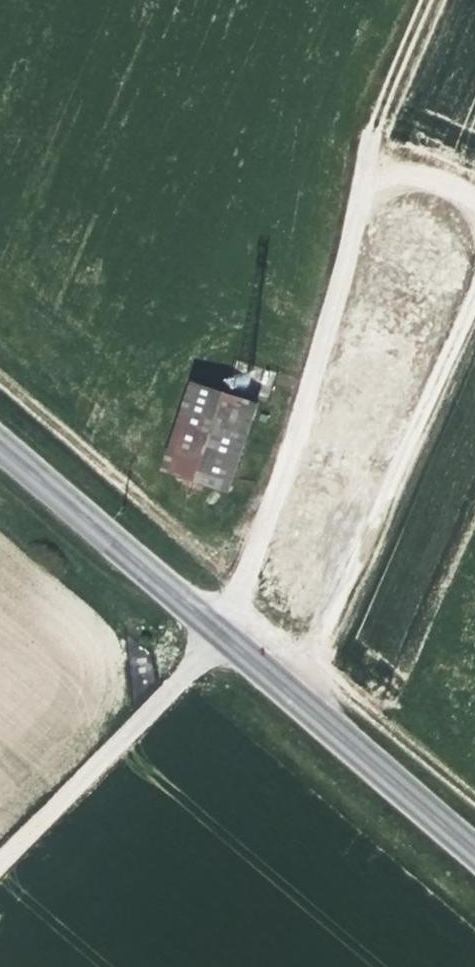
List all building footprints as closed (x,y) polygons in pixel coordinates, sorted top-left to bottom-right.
[(233,487),(256,402),(188,385),(165,469),(233,487)]
